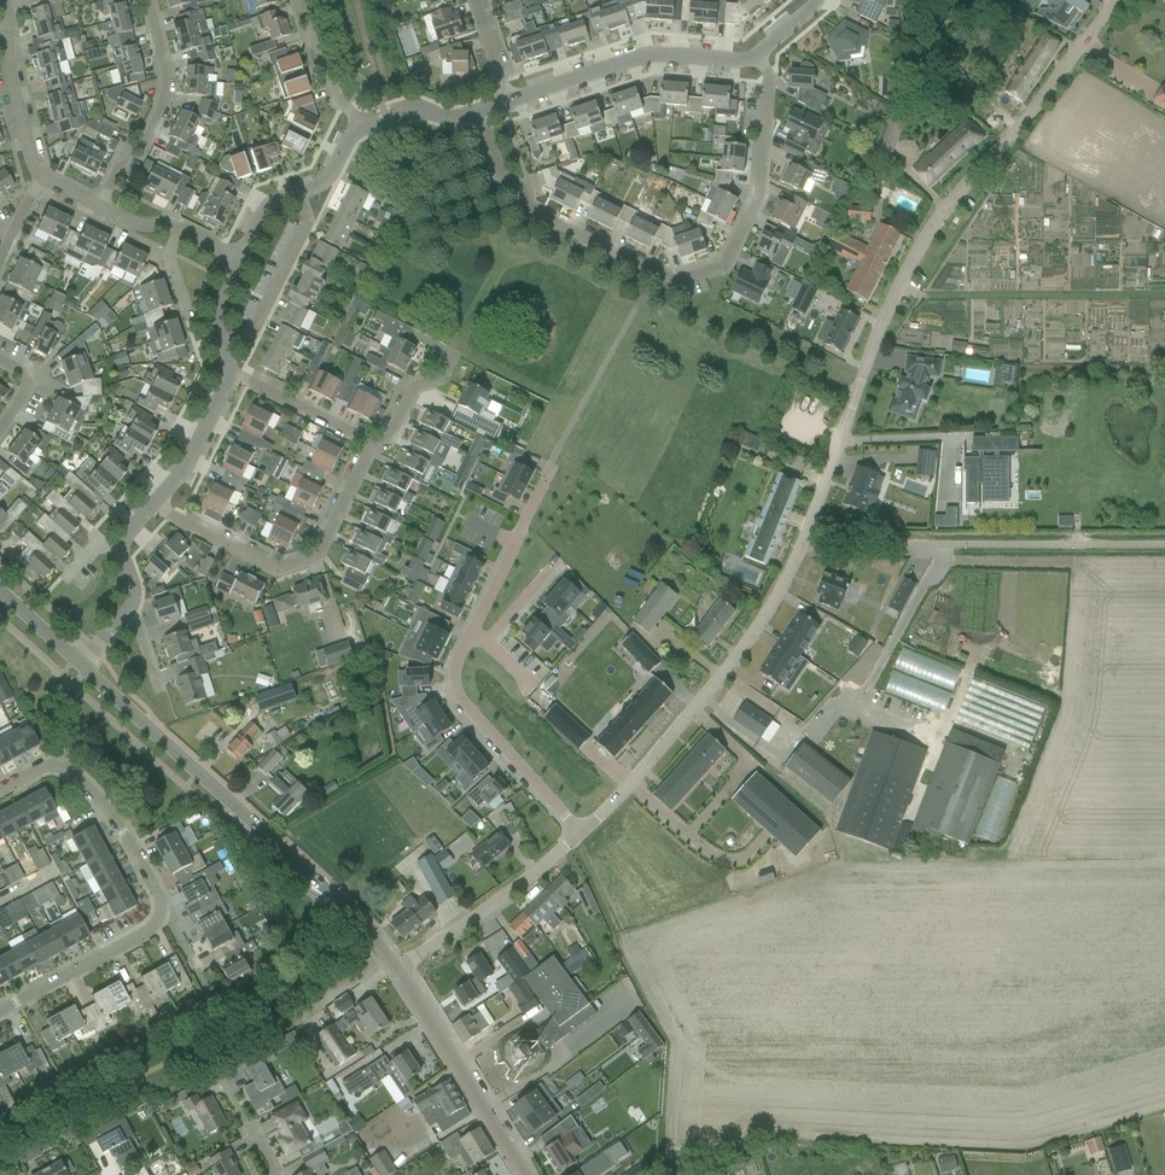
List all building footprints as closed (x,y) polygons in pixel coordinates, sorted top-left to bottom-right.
[(31,26),(60,18),(62,17),(58,5),(55,5),(54,0),(44,0),(35,3),(37,10),(30,11),(31,16),(29,17),(31,26)] [(111,22),(130,17),(128,8),(126,9),(125,4),(116,6),(114,0),(111,0),(104,2),(103,2),(99,3),(93,4),(95,12),(103,10),(104,16),(109,15),(111,22)] [(183,14),(194,11),(199,9),(196,0),(167,0),(169,10),(181,7),(183,14)] [(256,10),(266,7),(277,3),(276,0),(246,0),(247,3),(253,0),(256,10)] [(430,8),(436,6),(437,11),(447,8),(445,3),(453,0),(428,0),(430,8)] [(513,2),(516,12),(517,12),(520,10),(524,9),(523,8),(521,0),(520,0),(514,2),(513,2)] [(611,11),(618,30),(625,27),(626,29),(631,28),(630,23),(637,21),(636,16),(633,9),(634,9),(631,0),(621,0),(617,2),(619,8),(611,11)] [(651,23),(651,21),(659,21),(661,0),(631,0),(634,9),(633,9),(636,16),(637,21),(646,18),(645,23),(651,23)] [(673,25),(674,16),(681,17),(683,0),(661,0),(659,21),(667,22),(667,24),(673,25)] [(694,27),(695,24),(703,25),(704,5),(704,0),(683,0),(681,17),(689,18),(689,26),(694,27)] [(716,29),(717,20),(724,20),(724,24),(726,3),(726,0),(713,0),(712,6),(704,5),(703,25),(711,26),(710,28),(716,29)] [(742,26),(742,17),(747,13),(752,18),(755,15),(757,17),(765,10),(757,0),(742,0),(737,4),(726,3),(724,24),(742,26)] [(765,10),(773,3),(771,1),(773,0),(757,0),(765,10)] [(875,0),(856,0),(866,1),(866,4),(860,16),(871,21),(877,24),(882,14),(884,9),(885,3),(875,2),(875,0)] [(1033,14),(1067,31),(1080,13),(1082,10),(1085,12),(1084,13),(1085,13),(1090,7),(1081,0),(1049,0),(1048,2),(1047,4),(1048,6),(1050,8),(1052,9),(1052,10),(1043,11),(1040,17),(1034,14),(1033,14)] [(539,5),(532,8),(534,15),(542,13),(539,5)] [(601,6),(588,11),(589,13),(592,21),(591,21),(595,31),(595,30),(602,28),(605,36),(611,34),(610,32),(618,30),(611,11),(604,13),(601,6)] [(438,40),(439,41),(451,37),(452,39),(453,38),(465,35),(458,15),(453,17),(450,9),(439,13),(432,14),(435,22),(433,23),(436,32),(430,34),(432,39),(435,41),(438,40)] [(207,31),(204,17),(199,18),(198,11),(190,13),(179,16),(179,17),(183,16),(185,22),(173,25),(177,39),(197,34),(207,31)] [(256,17),(226,27),(227,32),(251,24),(258,22),(259,25),(261,31),(267,29),(271,42),(279,39),(290,35),(284,18),(277,20),(275,11),(263,15),(256,17)] [(571,26),(577,45),(584,43),(585,45),(591,43),(584,23),(591,21),(592,21),(589,13),(576,17),(578,24),(571,26)] [(111,22),(106,23),(108,32),(109,37),(108,37),(110,45),(127,41),(126,34),(132,32),(131,27),(133,27),(130,17),(111,22)] [(43,38),(45,45),(61,40),(61,41),(65,40),(60,18),(31,26),(34,35),(36,35),(37,39),(43,38)] [(562,44),(565,52),(570,50),(569,48),(577,45),(571,26),(568,20),(548,26),(554,46),(562,44)] [(837,31),(828,40),(831,46),(830,47),(834,55),(835,54),(839,61),(838,63),(850,61),(851,60),(851,57),(860,55),(862,48),(866,48),(867,36),(858,31),(859,28),(855,27),(845,21),(838,28),(839,29),(838,31),(837,31)] [(888,30),(899,35),(900,22),(889,21),(888,30)] [(527,33),(536,59),(543,57),(544,59),(550,57),(548,53),(556,51),(554,46),(548,26),(536,30),(534,23),(525,26),(527,33)] [(78,27),(65,30),(67,38),(80,35),(78,27)] [(192,50),(194,57),(214,52),(211,38),(209,38),(207,31),(197,34),(177,39),(179,45),(176,45),(178,52),(180,51),(181,53),(192,50)] [(521,59),(523,66),(529,64),(528,62),(536,59),(527,33),(510,39),(513,46),(510,47),(514,61),(521,59)] [(1006,92),(1022,103),(1061,45),(1045,34),(1020,71),(1006,92)] [(34,61),(32,61),(34,68),(36,67),(37,69),(67,61),(64,47),(63,48),(61,41),(61,40),(45,45),(40,46),(42,53),(35,55),(36,59),(34,60),(34,61)] [(85,42),(87,49),(94,48),(92,41),(85,42)] [(116,65),(116,66),(141,59),(139,50),(137,51),(136,46),(129,48),(127,41),(110,45),(112,53),(114,52),(115,58),(114,59),(113,60),(114,65),(116,65)] [(439,51),(429,54),(431,58),(432,61),(441,57),(443,62),(447,61),(447,64),(453,64),(452,75),(452,76),(456,76),(456,73),(465,73),(465,76),(469,76),(469,73),(469,70),(476,68),(471,54),(464,54),(464,52),(461,43),(439,51)] [(252,57),(264,53),(265,52),(262,44),(249,48),(252,57)] [(429,47),(421,49),(422,55),(431,53),(429,47)] [(273,64),(277,77),(292,72),(293,72),(302,69),(297,55),(288,58),(285,49),(273,53),(267,54),(270,65),(273,64)] [(197,57),(199,65),(216,60),(214,52),(194,57),(197,57)] [(252,57),(260,61),(264,53),(252,57)] [(116,66),(121,87),(127,86),(138,83),(136,76),(143,74),(142,69),(144,69),(141,59),(116,66)] [(48,82),(50,88),(71,83),(69,75),(71,74),(67,61),(37,69),(39,79),(41,78),(43,83),(48,82)] [(790,76),(788,78),(790,81),(789,88),(799,89),(799,94),(802,95),(798,102),(809,107),(819,112),(822,106),(826,99),(827,96),(814,89),(814,81),(817,79),(815,77),(815,72),(814,72),(814,68),(812,66),(807,63),(805,63),(802,64),(801,66),(800,72),(791,71),(790,76)] [(187,67),(186,81),(207,83),(207,76),(213,76),(213,69),(199,68),(187,67)] [(277,77),(284,100),(298,95),(309,92),(305,78),(296,81),(293,72),(292,72),(277,77)] [(215,114),(215,113),(218,105),(217,104),(218,97),(215,97),(216,83),(207,83),(186,81),(185,96),(203,97),(203,100),(202,99),(199,108),(215,114)] [(47,101),(45,102),(48,111),(77,104),(72,85),(71,83),(50,88),(52,95),(46,97),(47,101)] [(652,113),(660,114),(661,104),(674,106),(675,85),(662,84),(660,99),(650,98),(652,113)] [(686,113),(694,113),(695,99),(688,98),(689,86),(675,85),(674,106),(687,107),(686,113)] [(120,99),(113,114),(115,115),(126,120),(129,114),(136,117),(142,104),(136,101),(139,94),(137,86),(121,90),(123,94),(120,99)] [(695,99),(694,113),(702,114),(703,108),(716,109),(717,88),(704,87),(703,99),(695,99)] [(1164,110),(1164,88),(1164,87),(1155,104),(1164,110)] [(716,109),(715,116),(728,117),(736,117),(737,102),(730,102),(731,90),(717,88),(716,109)] [(882,88),(882,97),(893,98),(894,88),(882,88)] [(637,90),(623,94),(630,114),(631,113),(631,114),(643,110),(644,115),(652,113),(650,98),(640,101),(637,90)] [(234,102),(241,103),(242,91),(235,91),(234,102)] [(614,110),(607,112),(612,126),(620,124),(620,125),(632,121),(630,114),(623,94),(610,98),(614,110)] [(303,131),(312,135),(318,122),(313,120),(316,113),(313,104),(311,96),(299,100),(292,102),(293,105),(291,108),(292,111),(290,114),(293,115),(295,117),(292,124),(304,130),(303,131)] [(603,123),(605,129),(612,126),(607,112),(600,114),(597,103),(584,107),(590,127),(603,123)] [(877,116),(885,118),(889,108),(880,103),(875,110),(877,116)] [(77,104),(48,111),(50,121),(52,120),(54,125),(59,123),(62,133),(57,134),(58,135),(74,131),(80,128),(82,127),(84,126),(86,124),(84,116),(80,117),(77,104)] [(961,105),(959,113),(969,115),(971,107),(961,105)] [(567,125),(572,139),(580,137),(578,131),(590,127),(584,107),(571,111),(574,123),(567,125)] [(182,111),(175,124),(194,133),(197,127),(203,130),(206,123),(208,124),(210,123),(212,120),(213,121),(218,122),(220,115),(215,113),(215,114),(199,108),(197,115),(197,116),(196,118),(192,116),(182,111)] [(794,154),(802,158),(806,151),(815,156),(818,155),(820,153),(821,149),(822,147),(822,144),(815,141),(824,122),(819,120),(808,115),(807,117),(794,110),(786,128),(794,131),(791,136),(790,135),(784,149),(794,154)] [(247,112),(238,115),(241,125),(244,118),(247,112)] [(86,124),(84,126),(97,132),(100,125),(103,120),(101,115),(86,124)] [(557,116),(544,120),(550,140),(552,146),(572,139),(567,125),(561,127),(557,116)] [(103,120),(100,125),(114,131),(117,126),(103,119),(103,120)] [(886,119),(880,135),(897,142),(903,126),(886,119)] [(929,153),(913,168),(931,188),(986,137),(969,119),(959,128),(961,130),(941,148),(939,147),(934,152),(935,154),(932,157),(930,155),(929,153)] [(534,157),(537,160),(539,159),(542,154),(540,150),(538,144),(550,140),(544,120),(531,125),(534,136),(527,138),(532,153),(534,157)] [(285,138),(281,146),(290,151),(301,157),(308,144),(299,139),(303,131),(304,130),(292,124),(289,123),(282,136),(285,138)] [(175,124),(169,137),(180,143),(177,149),(182,152),(194,158),(198,160),(202,153),(197,151),(197,150),(193,148),(196,142),(191,140),(194,133),(175,124)] [(96,133),(110,140),(114,131),(100,125),(97,132),(96,133)] [(701,142),(713,143),(714,130),(702,129),(701,142)] [(719,137),(719,145),(725,145),(724,158),(745,160),(746,147),(734,146),(734,138),(731,138),(723,137),(719,137)] [(107,149),(114,153),(119,143),(112,139),(107,149)] [(75,153),(69,163),(74,166),(73,168),(81,172),(94,145),(83,140),(81,143),(79,143),(75,153)] [(254,165),(257,174),(271,169),(268,160),(277,157),(274,145),(273,145),(268,143),(250,149),(251,152),(250,152),(254,164),(254,165)] [(91,174),(95,176),(105,155),(99,152),(100,150),(94,147),(94,145),(81,172),(90,176),(91,174)] [(165,153),(178,159),(182,152),(177,149),(169,145),(165,153)] [(527,148),(520,150),(523,158),(530,155),(527,148)] [(575,148),(568,151),(571,159),(578,157),(575,148)] [(234,172),(237,181),(250,176),(247,167),(254,165),(254,164),(250,152),(251,152),(250,149),(238,153),(239,156),(230,159),(229,156),(223,158),(220,165),(221,169),(231,174),(234,172)] [(716,177),(716,180),(731,184),(732,173),(744,174),(745,160),(724,158),(723,171),(716,171),(716,177)] [(143,189),(156,195),(166,175),(153,168),(155,165),(146,160),(141,171),(150,175),(143,189)] [(792,188),(802,193),(809,180),(822,186),(828,173),(823,171),(813,166),(801,160),(797,167),(793,165),(789,174),(786,172),(781,182),(792,188)] [(553,168),(542,172),(546,184),(544,187),(554,192),(550,200),(563,206),(572,187),(576,180),(557,171),(556,167),(553,168)] [(2,194),(15,186),(4,170),(0,173),(0,190),(2,194)] [(156,195),(169,202),(175,190),(182,193),(184,188),(189,178),(182,175),(178,181),(166,175),(156,195)] [(209,203),(229,213),(235,200),(229,197),(234,187),(215,178),(207,193),(201,195),(199,198),(209,203)] [(713,203),(732,212),(738,200),(726,194),(731,184),(716,180),(712,187),(719,191),(713,203)] [(346,200),(363,209),(369,195),(353,186),(346,200)] [(563,206),(575,212),(580,201),(587,205),(594,191),(587,187),(584,193),(572,187),(563,206)] [(177,203),(184,207),(190,197),(192,192),(184,188),(182,193),(182,194),(177,203)] [(588,219),(600,225),(610,206),(598,200),(601,194),(594,191),(587,205),(593,208),(588,219)] [(783,223),(794,229),(808,203),(803,201),(792,196),(788,204),(782,201),(780,205),(777,203),(775,207),(777,208),(772,218),(783,223)] [(205,217),(222,226),(229,213),(209,203),(199,198),(198,201),(200,207),(195,216),(203,220),(205,217)] [(339,214),(356,222),(363,209),(346,200),(339,214)] [(698,219),(712,225),(715,219),(726,225),(732,212),(713,203),(707,214),(702,212),(698,219)] [(600,225),(613,231),(618,220),(625,223),(631,210),(624,206),(622,211),(610,206),(600,225)] [(37,230),(49,236),(60,214),(56,212),(55,210),(53,209),(51,210),(48,208),(37,230)] [(390,208),(384,219),(393,223),(399,212),(390,208)] [(694,209),(692,212),(693,215),(696,217),(699,216),(701,213),(700,209),(697,208),(694,209)] [(815,226),(826,232),(828,228),(834,217),(816,208),(811,218),(818,221),(815,226)] [(846,219),(870,221),(872,210),(847,208),(846,219)] [(626,237),(638,244),(647,224),(636,219),(639,213),(631,210),(625,223),(631,227),(626,237)] [(378,216),(384,219),(387,214),(381,211),(378,216)] [(58,247),(66,251),(73,236),(66,233),(72,220),(69,219),(69,216),(66,215),(64,216),(60,214),(49,236),(61,242),(58,247)] [(332,227),(349,236),(356,222),(339,214),(332,227)] [(381,225),(384,219),(378,216),(375,222),(381,225)] [(393,224),(384,219),(381,225),(390,229),(393,224)] [(687,235),(694,255),(707,251),(703,239),(710,237),(715,227),(712,225),(698,219),(697,222),(700,231),(687,235)] [(638,244),(650,250),(656,239),(662,242),(669,228),(662,225),(659,230),(647,224),(638,244)] [(847,290),(868,301),(901,235),(880,224),(868,248),(828,228),(826,232),(820,245),(848,259),(849,256),(861,262),(847,290)] [(64,254),(83,264),(98,233),(94,231),(93,228),(91,227),(89,228),(85,227),(79,239),(73,236),(66,251),(64,254)] [(325,241),(342,250),(349,236),(332,227),(325,241)] [(677,248),(681,259),(694,255),(687,235),(675,239),(672,230),(669,228),(662,242),(660,245),(670,250),(677,248)] [(764,233),(756,249),(767,255),(774,258),(771,264),(782,268),(791,250),(792,248),(797,238),(788,234),(777,229),(777,230),(773,237),(764,233)] [(97,266),(103,269),(111,255),(104,251),(110,239),(106,237),(106,235),(104,233),(102,235),(98,233),(83,264),(92,268),(97,266)] [(370,246),(376,249),(379,244),(373,241),(370,246)] [(314,256),(332,266),(339,252),(331,248),(321,243),(314,256)] [(809,244),(804,254),(805,254),(811,257),(816,248),(810,245),(809,244)] [(113,267),(125,273),(136,251),(131,249),(131,247),(128,246),(126,247),(123,245),(117,258),(111,255),(103,269),(110,273),(113,267)] [(368,252),(374,254),(376,249),(370,246),(368,252)] [(32,257),(42,262),(45,255),(41,253),(31,248),(27,255),(32,257)] [(132,288),(133,290),(147,277),(140,274),(148,257),(144,255),(144,253),(142,252),(139,253),(136,251),(125,273),(136,279),(132,288)] [(305,268),(323,277),(325,273),(325,272),(327,268),(330,270),(332,266),(314,256),(312,260),(313,261),(311,266),(307,264),(305,268)] [(42,262),(35,259),(32,265),(20,259),(18,262),(16,262),(14,265),(16,267),(13,271),(36,282),(42,270),(47,272),(50,266),(42,262)] [(359,269),(365,272),(368,266),(362,263),(359,269)] [(767,282),(772,271),(757,264),(752,275),(743,271),(733,291),(759,304),(769,283),(767,282)] [(302,283),(321,292),(325,283),(321,281),(323,277),(305,268),(302,273),(306,275),(302,283)] [(17,296),(31,303),(35,296),(30,294),(36,282),(13,271),(12,275),(9,276),(8,278),(9,280),(7,284),(20,290),(17,296)] [(131,291),(136,303),(143,301),(167,293),(165,289),(167,287),(166,284),(164,284),(162,280),(149,285),(147,278),(147,277),(133,290),(131,291)] [(790,288),(799,292),(802,285),(794,281),(790,288)] [(292,294),(310,303),(312,299),(316,301),(321,292),(302,283),(298,291),(294,289),(292,294)] [(792,309),(805,316),(818,290),(805,283),(792,309)] [(142,315),(145,323),(160,318),(158,311),(171,306),(170,303),(171,301),(170,298),(168,298),(167,293),(143,301),(148,313),(142,315)] [(288,308),(306,317),(309,313),(305,311),(308,307),(310,303),(292,294),(290,298),(294,300),(291,305),(290,304),(288,308)] [(17,320),(23,308),(28,311),(31,303),(17,296),(13,303),(1,296),(0,298),(0,311),(17,320)] [(342,303),(348,306),(351,300),(345,297),(342,303)] [(50,298),(46,307),(53,310),(57,302),(50,298)] [(66,298),(63,304),(74,310),(77,303),(66,298)] [(339,308),(346,311),(348,306),(342,303),(339,308)] [(96,306),(86,315),(98,321),(104,315),(96,306)] [(345,320),(351,324),(358,310),(352,306),(345,320)] [(292,327),(300,330),(306,317),(288,308),(281,321),(292,327)] [(824,344),(842,353),(848,340),(853,331),(859,318),(841,310),(824,344)] [(13,340),(18,330),(13,327),(17,320),(0,311),(0,327),(1,327),(0,329),(0,334),(13,340)] [(375,318),(385,324),(385,323),(389,325),(392,318),(378,311),(375,318)] [(36,328),(31,339),(32,339),(33,336),(39,339),(33,351),(46,358),(48,354),(49,354),(51,352),(50,350),(56,336),(58,337),(64,326),(61,325),(62,324),(57,322),(53,323),(48,332),(45,330),(49,321),(51,316),(44,312),(40,321),(36,328)] [(98,322),(104,329),(113,322),(105,315),(98,322)] [(135,333),(145,330),(141,317),(131,320),(135,333)] [(160,318),(145,323),(147,330),(151,343),(157,341),(180,333),(179,329),(180,327),(179,324),(177,324),(176,320),(163,325),(160,318)] [(338,333),(345,336),(351,324),(345,320),(338,333)] [(385,324),(381,332),(388,336),(393,338),(388,349),(394,352),(411,360),(412,359),(413,360),(415,359),(417,355),(417,353),(415,352),(417,348),(406,343),(400,339),(403,332),(389,325),(385,323),(385,324)] [(283,326),(276,340),(293,349),(293,348),(299,351),(306,338),(300,335),(283,326)] [(156,356),(158,363),(166,360),(177,357),(177,356),(174,357),(171,351),(185,346),(183,342),(185,341),(184,338),(182,337),(180,333),(157,341),(151,343),(148,344),(153,357),(156,356)] [(332,345),(339,348),(339,347),(340,347),(344,339),(343,339),(345,336),(338,333),(332,345)] [(63,372),(65,376),(88,367),(85,361),(88,360),(89,358),(84,345),(83,344),(86,341),(81,336),(62,352),(69,360),(60,363),(62,367),(60,369),(61,371),(63,372)] [(340,347),(348,351),(351,345),(350,342),(344,339),(340,347)] [(269,354),(286,362),(293,349),(276,340),(269,354)] [(314,347),(320,350),(323,344),(317,341),(314,347)] [(952,352),(987,357),(988,349),(967,347),(967,344),(953,342),(952,352)] [(383,346),(379,352),(384,355),(382,360),(381,361),(389,365),(394,367),(405,373),(411,360),(394,352),(388,349),(383,346)] [(368,353),(366,358),(368,359),(367,363),(376,367),(380,359),(371,355),(368,353)] [(262,368),(279,376),(286,362),(269,354),(262,368)] [(318,354),(314,362),(319,364),(323,356),(318,354)] [(888,411),(909,418),(913,408),(918,410),(922,400),(926,402),(930,390),(926,389),(930,376),(932,376),(933,370),(934,370),(934,367),(933,367),(934,361),(908,357),(906,372),(908,373),(905,380),(901,379),(898,387),(900,388),(895,400),(893,399),(888,411)] [(299,369),(305,372),(308,366),(302,363),(299,369)] [(309,372),(304,382),(310,386),(308,390),(321,396),(331,377),(318,371),(320,368),(319,367),(318,367),(313,364),(309,371),(309,372)] [(156,366),(150,377),(155,380),(151,387),(173,398),(180,386),(170,381),(167,380),(170,373),(159,368),(156,366)] [(68,385),(70,389),(93,380),(88,367),(65,376),(67,380),(65,382),(66,384),(68,385)] [(1001,381),(1012,383),(1014,369),(1003,367),(1001,381)] [(123,368),(116,370),(116,371),(118,378),(125,377),(123,369),(123,368)] [(297,374),(302,377),(305,372),(299,369),(297,374)] [(375,375),(384,379),(387,373),(378,369),(375,375)] [(344,398),(342,402),(349,405),(347,409),(360,416),(370,396),(357,390),(364,378),(356,374),(350,386),(344,398)] [(331,377),(321,396),(334,403),(338,395),(344,398),(350,386),(354,379),(346,376),(343,383),(331,377)] [(469,385),(461,401),(464,403),(456,420),(495,439),(502,425),(493,421),(494,418),(485,413),(490,403),(485,401),(490,392),(478,386),(477,389),(469,385)] [(8,393),(0,387),(0,403),(8,393)] [(140,406),(154,413),(157,406),(167,411),(173,398),(151,387),(146,398),(141,395),(137,404),(140,406)] [(101,389),(85,390),(86,397),(92,397),(102,396),(101,389)] [(360,416),(373,422),(375,417),(382,420),(385,414),(378,411),(382,403),(370,396),(360,416)] [(54,406),(51,411),(74,422),(79,411),(84,413),(92,397),(86,397),(85,397),(85,398),(73,399),(70,405),(58,399),(56,402),(54,402),(52,405),(54,406)] [(249,417),(268,426),(275,413),(255,404),(249,417)] [(129,429),(150,442),(157,430),(148,425),(152,419),(139,410),(135,408),(133,407),(126,418),(133,422),(129,429)] [(426,410),(420,423),(426,426),(422,433),(440,442),(450,447),(452,448),(458,451),(463,442),(451,436),(448,435),(454,424),(450,422),(451,421),(440,416),(433,413),(427,410),(426,410)] [(62,440),(69,443),(74,433),(78,434),(82,424),(78,424),(74,422),(51,411),(50,414),(47,415),(46,417),(47,419),(45,423),(58,429),(55,435),(51,434),(62,440)] [(249,417),(242,430),(246,432),(243,438),(261,447),(262,447),(264,441),(265,440),(262,439),(268,426),(249,417)] [(283,439),(290,443),(293,436),(296,430),(288,426),(283,435),(285,436),(283,439)] [(118,436),(113,444),(117,447),(127,453),(131,447),(133,449),(143,454),(150,442),(129,429),(129,430),(125,436),(120,433),(118,436)] [(16,441),(32,454),(37,448),(42,452),(51,440),(48,438),(39,431),(34,437),(25,430),(16,441)] [(290,443),(296,446),(303,433),(296,430),(293,436),(290,443)] [(416,431),(410,444),(412,445),(416,447),(412,454),(430,463),(442,468),(446,461),(444,460),(450,447),(440,442),(422,433),(417,430),(416,431)] [(318,451),(320,452),(333,459),(337,461),(340,454),(341,454),(344,448),(339,446),(343,440),(329,433),(329,434),(326,439),(324,438),(324,439),(321,445),(318,451)] [(738,444),(748,448),(752,438),(742,433),(738,444)] [(229,455),(249,465),(255,453),(258,454),(261,447),(243,438),(240,445),(236,443),(229,455)] [(753,438),(748,448),(756,452),(761,441),(753,438)] [(979,452),(979,458),(964,459),(964,467),(966,467),(966,504),(979,504),(979,484),(983,484),(983,505),(984,505),(984,501),(1004,501),(1004,458),(1000,458),(999,451),(1018,451),(1018,438),(973,439),(973,452),(979,452)] [(88,442),(81,439),(76,447),(82,450),(88,442)] [(487,439),(483,447),(489,450),(493,443),(487,439)] [(21,473),(26,477),(31,471),(40,460),(32,455),(32,454),(16,441),(7,453),(16,460),(12,466),(21,473)] [(61,444),(60,452),(70,453),(71,445),(61,444)] [(523,456),(525,451),(516,446),(513,452),(523,456)] [(99,466),(117,483),(127,473),(119,465),(124,460),(112,450),(109,447),(102,454),(107,458),(99,466)] [(468,456),(477,460),(480,453),(471,448),(468,456)] [(413,480),(419,483),(423,476),(430,463),(412,454),(402,449),(406,451),(399,464),(406,467),(402,474),(413,480)] [(936,451),(919,450),(916,476),(934,478),(936,451)] [(303,468),(323,478),(327,472),(331,474),(337,461),(318,451),(312,463),(307,461),(303,468)] [(523,456),(513,452),(508,462),(512,463),(505,476),(527,487),(534,473),(523,467),(528,459),(523,456)] [(266,474),(277,477),(283,457),(272,454),(266,474)] [(224,477),(244,487),(248,480),(243,478),(249,465),(229,455),(223,469),(227,471),(224,477)] [(97,484),(108,494),(117,483),(99,466),(90,458),(76,474),(84,481),(93,490),(97,484)] [(457,474),(466,479),(470,470),(461,465),(457,474)] [(291,486),(318,500),(324,487),(320,485),(323,478),(303,468),(301,467),(291,486)] [(873,490),(878,475),(858,467),(851,483),(849,489),(843,504),(865,512),(869,502),(875,504),(880,492),(873,490)] [(4,474),(16,483),(21,477),(9,468),(4,474)] [(389,469),(383,481),(389,485),(397,489),(394,496),(403,500),(403,501),(412,505),(416,497),(407,493),(413,480),(402,474),(390,468),(389,469)] [(63,478),(61,480),(72,490),(76,494),(68,503),(77,512),(85,519),(88,515),(89,516),(94,511),(93,510),(96,507),(88,500),(93,494),(84,485),(83,484),(69,471),(68,472),(63,478)] [(11,489),(16,483),(4,474),(0,479),(0,480),(11,489)] [(746,557),(767,566),(801,482),(779,474),(746,557)] [(495,488),(491,498),(505,505),(509,496),(520,502),(527,487),(505,476),(499,490),(495,488)] [(230,504),(236,507),(242,495),(241,494),(244,487),(224,477),(221,484),(216,482),(210,494),(229,504),(230,504)] [(457,477),(452,487),(460,491),(466,481),(457,477)] [(33,487),(40,491),(44,483),(36,480),(33,487)] [(469,482),(466,489),(482,497),(485,490),(469,482)] [(9,491),(1,483),(0,484),(0,501),(9,491)] [(46,486),(42,490),(47,495),(51,491),(46,486)] [(276,503),(304,517),(307,511),(311,513),(318,500),(296,489),(291,486),(291,487),(298,491),(292,503),(279,496),(276,503)] [(379,489),(372,502),(379,505),(387,509),(384,516),(393,521),(396,523),(400,525),(402,526),(405,519),(400,517),(401,515),(397,513),(403,501),(403,500),(394,496),(385,492),(385,491),(379,488),(379,489)] [(53,489),(45,498),(47,500),(53,506),(56,508),(60,512),(52,521),(68,536),(69,537),(72,533),(73,534),(78,529),(77,528),(80,525),(72,517),(77,512),(68,503),(64,499),(53,489)] [(210,494),(204,507),(208,510),(205,516),(219,523),(222,517),(223,517),(229,504),(210,494)] [(600,494),(599,503),(608,504),(609,495),(600,494)] [(5,531),(7,529),(15,521),(27,507),(20,501),(18,499),(5,514),(0,510),(0,526),(5,531)] [(276,503),(272,510),(277,512),(281,514),(275,526),(275,527),(294,536),(301,523),(297,521),(300,515),(288,509),(285,507),(284,507),(276,503)] [(240,520),(249,525),(255,512),(249,508),(247,513),(245,512),(240,520)] [(935,515),(935,528),(957,527),(956,508),(945,508),(945,515),(935,515)] [(32,514),(38,519),(42,514),(37,509),(32,514)] [(369,510),(362,523),(368,526),(377,530),(374,537),(387,544),(391,546),(395,538),(394,537),(386,534),(393,521),(384,516),(375,512),(369,509),(369,510)] [(249,525),(255,528),(262,515),(255,512),(249,525)] [(44,513),(35,522),(51,536),(42,545),(42,546),(52,554),(51,554),(59,561),(60,561),(63,557),(64,558),(68,554),(67,553),(71,549),(63,542),(68,536),(52,521),(51,521),(51,520),(47,517),(44,513)] [(1058,528),(1072,527),(1072,516),(1058,516),(1058,528)] [(15,521),(7,529),(14,534),(21,526),(15,521)] [(21,526),(14,534),(20,539),(27,532),(21,526)] [(268,540),(288,549),(294,536),(275,527),(268,540)] [(358,530),(352,543),(354,544),(364,549),(360,556),(372,562),(382,568),(387,557),(381,554),(387,544),(374,537),(365,533),(359,529),(358,530)] [(17,555),(10,562),(11,562),(34,583),(40,576),(43,579),(47,575),(48,576),(52,571),(51,571),(55,567),(47,560),(51,554),(52,554),(42,546),(42,545),(27,531),(27,532),(20,539),(19,540),(27,548),(19,557),(17,555)] [(160,551),(178,568),(187,558),(184,556),(190,549),(185,544),(187,542),(178,534),(172,541),(168,538),(165,541),(167,543),(160,551)] [(456,544),(452,551),(462,556),(456,569),(478,580),(485,566),(482,565),(470,559),(473,552),(456,544)] [(354,588),(362,592),(370,577),(366,575),(372,562),(351,551),(344,548),(348,551),(342,564),(350,568),(348,573),(343,583),(354,588)] [(155,577),(161,582),(167,575),(170,577),(178,568),(160,551),(152,559),(151,558),(148,561),(151,564),(145,571),(153,579),(155,577)] [(199,574),(206,578),(214,561),(208,558),(199,574)] [(437,559),(433,567),(439,569),(442,562),(437,559)] [(414,583),(423,566),(413,560),(408,569),(405,567),(401,576),(414,583)] [(456,569),(449,582),(472,593),(478,580),(456,569)] [(232,592),(256,604),(265,586),(256,581),(257,579),(249,576),(248,577),(241,573),(237,581),(223,574),(218,585),(216,588),(230,595),(232,592)] [(420,575),(416,581),(423,585),(427,578),(420,575)] [(717,577),(727,586),(730,580),(717,575),(717,577)] [(851,582),(832,575),(832,577),(826,575),(825,577),(823,576),(820,583),(822,583),(818,594),(823,596),(820,603),(839,611),(842,603),(851,582)] [(289,596),(275,601),(277,608),(285,612),(295,609),(294,607),(299,605),(300,608),(309,605),(310,607),(328,602),(324,588),(320,577),(309,581),(310,584),(294,589),(296,595),(290,597),(289,596)] [(554,592),(571,606),(577,599),(580,595),(585,600),(591,593),(577,579),(571,586),(565,580),(564,581),(554,592)] [(916,585),(904,579),(889,607),(900,614),(916,585)] [(416,581),(407,601),(414,605),(424,585),(416,581)] [(449,582),(443,594),(465,606),(472,593),(449,582)] [(633,621),(650,634),(678,596),(661,584),(633,621)] [(156,586),(150,587),(153,597),(159,595),(156,586)] [(165,600),(153,604),(160,625),(171,621),(180,618),(175,603),(183,600),(182,595),(179,588),(169,592),(171,598),(165,600)] [(565,614),(567,611),(571,607),(571,606),(554,592),(544,604),(551,609),(544,617),(552,624),(553,624),(560,630),(562,628),(563,626),(567,622),(570,618),(566,615),(565,614)] [(443,594),(440,600),(445,602),(441,610),(458,619),(465,606),(443,594)] [(692,637),(707,649),(736,611),(720,600),(692,637)] [(376,602),(372,609),(378,612),(382,605),(376,602)] [(269,628),(279,625),(273,605),(262,608),(269,628)] [(188,614),(185,615),(185,616),(188,623),(211,616),(209,610),(208,608),(188,614)] [(422,637),(444,648),(450,636),(434,627),(439,617),(420,608),(415,618),(423,622),(417,635),(422,637)] [(188,623),(191,632),(214,625),(220,622),(217,613),(211,616),(188,623)] [(800,613),(780,643),(800,657),(820,627),(800,613)] [(534,619),(523,632),(529,638),(524,644),(534,652),(536,650),(537,649),(541,644),(544,641),(547,637),(549,635),(550,634),(558,641),(563,645),(569,638),(565,634),(560,630),(553,624),(552,624),(547,630),(542,626),(534,619)] [(176,658),(178,664),(203,656),(198,639),(189,642),(185,632),(176,635),(165,639),(168,649),(166,651),(168,656),(171,657),(171,659),(176,658)] [(622,645),(650,674),(661,663),(633,634),(622,645)] [(444,648),(422,637),(417,635),(411,646),(405,643),(398,656),(417,662),(421,652),(438,661),(444,648)] [(349,642),(324,650),(325,651),(329,666),(354,658),(350,643),(349,642)] [(780,643),(760,673),(780,687),(800,657),(780,643)] [(215,652),(205,656),(207,662),(217,659),(215,652)] [(192,675),(178,680),(186,705),(198,701),(206,698),(199,677),(208,674),(203,656),(188,661),(192,675)] [(408,687),(402,687),(403,698),(413,697),(418,696),(417,687),(430,686),(430,681),(432,681),(432,672),(430,672),(429,670),(417,670),(417,667),(408,668),(408,671),(408,687)] [(13,698),(0,675),(0,705),(13,698)] [(264,676),(261,685),(268,687),(271,678),(264,676)] [(627,712),(643,727),(673,694),(656,678),(626,711),(627,712)] [(1046,706),(974,678),(957,721),(1028,749),(1046,706)] [(291,683),(257,695),(262,710),(296,698),(291,683)] [(376,697),(372,703),(378,708),(383,702),(376,697)] [(443,714),(435,701),(419,712),(414,704),(415,704),(414,703),(414,698),(413,697),(394,700),(403,712),(408,709),(421,729),(443,714)] [(746,703),(734,720),(761,738),(773,721),(746,703)] [(545,718),(580,750),(591,737),(556,705),(545,718)] [(627,712),(597,743),(614,759),(643,727),(627,712)] [(452,727),(443,714),(421,729),(429,741),(424,745),(428,752),(444,742),(440,736),(452,727)] [(264,734),(253,723),(227,749),(239,761),(253,747),(252,746),(264,734)] [(14,732),(25,753),(39,746),(27,725),(21,728),(14,732)] [(267,737),(275,749),(284,744),(275,731),(267,737)] [(914,786),(928,751),(872,731),(836,831),(882,848),(906,783),(914,786)] [(0,739),(12,760),(25,753),(14,732),(0,739)] [(654,796),(671,812),(726,751),(709,735),(654,796)] [(456,762),(473,747),(464,737),(455,745),(450,739),(443,746),(447,752),(448,752),(456,762)] [(12,760),(0,739),(0,767),(12,760)] [(851,781),(804,744),(785,767),(833,804),(851,781)] [(941,834),(968,845),(1000,765),(946,744),(910,834),(937,845),(941,834)] [(259,769),(266,776),(288,752),(282,747),(275,751),(259,769)] [(465,771),(481,756),(473,747),(456,762),(465,771)] [(458,777),(456,779),(463,787),(461,789),(465,793),(483,778),(480,775),(490,766),(481,756),(465,771),(461,774),(458,777)] [(414,758),(403,765),(412,774),(412,773),(420,767),(414,758)] [(420,767),(412,773),(419,780),(426,772),(420,767)] [(733,800),(798,858),(822,831),(757,773),(733,800)] [(273,807),(285,818),(299,803),(301,804),(306,799),(305,798),(310,793),(297,781),(290,788),(278,775),(270,784),(283,796),(273,807)] [(510,788),(499,777),(494,782),(489,777),(467,797),(478,809),(485,802),(488,806),(499,796),(500,797),(510,788)] [(335,781),(321,790),(325,797),(339,789),(335,781)] [(31,796),(43,818),(56,811),(45,789),(31,796)] [(18,804),(30,825),(43,818),(31,796),(18,804)] [(5,811),(16,832),(30,825),(18,804),(5,811)] [(499,816),(505,827),(514,821),(508,811),(504,804),(496,810),(499,816)] [(3,839),(16,832),(5,811),(0,813),(0,833),(3,839)] [(468,818),(464,822),(471,829),(476,825),(468,818)] [(156,843),(165,859),(190,846),(188,840),(181,839),(180,836),(186,833),(180,821),(169,827),(158,833),(162,840),(156,843)] [(215,825),(209,827),(212,833),(217,830),(215,825)] [(71,838),(79,852),(100,840),(93,827),(82,833),(71,838)] [(471,854),(483,868),(511,845),(499,831),(471,854)] [(53,837),(56,842),(65,837),(62,832),(53,837)] [(433,836),(425,843),(435,854),(443,848),(433,836)] [(727,839),(726,841),(727,843),(729,845),(731,845),(734,844),(735,842),(735,840),(735,838),(733,836),(730,836),(728,837),(727,839)] [(44,842),(47,847),(56,842),(55,841),(53,837),(44,842)] [(79,852),(86,865),(107,854),(100,840),(79,852)] [(23,861),(31,875),(37,871),(23,845),(14,849),(21,861),(23,860),(24,861),(23,861)] [(35,846),(27,851),(37,871),(50,864),(42,849),(38,851),(35,846)] [(165,859),(173,875),(188,867),(192,874),(203,868),(207,866),(200,854),(193,857),(188,856),(185,849),(190,846),(165,859)] [(225,847),(216,852),(221,860),(223,859),(230,856),(228,852),(225,848),(225,847)] [(446,848),(434,856),(443,868),(454,860),(446,848)] [(50,856),(55,865),(60,862),(55,853),(50,856)] [(86,865),(93,878),(114,867),(107,854),(86,865)] [(417,863),(441,905),(455,897),(431,855),(417,863)] [(60,862),(55,865),(62,878),(67,875),(60,862)] [(24,879),(16,865),(4,872),(5,875),(11,885),(24,879)] [(93,878),(100,891),(121,880),(114,867),(93,878)] [(184,890),(182,891),(189,906),(191,904),(196,913),(201,911),(221,900),(214,886),(207,889),(203,881),(215,874),(211,867),(188,879),(192,886),(184,890)] [(189,870),(176,876),(179,882),(191,876),(189,870)] [(761,883),(776,880),(774,872),(759,875),(761,883)] [(5,875),(0,877),(6,888),(11,885),(5,875)] [(62,878),(69,891),(74,888),(70,879),(67,875),(62,878)] [(559,904),(563,907),(569,901),(565,898),(575,888),(562,875),(546,891),(559,904)] [(75,878),(70,880),(75,888),(79,885),(75,878)] [(100,891),(107,905),(129,893),(121,880),(100,891)] [(53,901),(56,906),(65,902),(62,896),(60,897),(52,882),(45,886),(52,899),(53,901)] [(39,906),(52,899),(45,886),(32,893),(33,895),(39,906)] [(578,891),(590,917),(600,913),(587,887),(578,891)] [(69,891),(74,900),(79,897),(74,888),(69,891)] [(544,919),(555,930),(562,923),(554,915),(559,909),(557,906),(559,904),(546,891),(524,913),(537,926),(544,919)] [(18,901),(26,915),(27,914),(40,907),(39,906),(33,895),(32,893),(18,901)] [(107,905),(115,918),(136,906),(129,893),(107,905)] [(391,924),(403,939),(437,912),(425,896),(416,903),(411,896),(402,904),(407,911),(391,924)] [(199,923),(206,937),(228,926),(223,917),(229,914),(221,900),(201,911),(206,919),(199,923)] [(6,907),(14,924),(27,917),(26,915),(18,901),(12,904),(6,907)] [(84,905),(79,908),(84,917),(89,914),(84,905)] [(0,930),(1,931),(14,924),(6,907),(0,910),(0,929),(0,930)] [(62,918),(76,944),(90,937),(84,926),(78,916),(75,911),(62,918)] [(84,917),(88,926),(98,921),(94,912),(89,914),(84,917)] [(537,926),(524,913),(510,927),(530,947),(538,940),(535,937),(541,931),(537,926)] [(51,930),(63,951),(76,944),(65,923),(51,930)] [(220,947),(225,956),(254,940),(245,945),(238,931),(232,934),(228,926),(206,937),(214,951),(220,947)] [(23,942),(37,936),(34,929),(20,935),(23,942)] [(38,937),(50,958),(63,951),(51,930),(38,937)] [(25,944),(37,966),(50,958),(38,937),(25,944)] [(232,982),(235,989),(248,983),(246,979),(239,982),(238,979),(252,971),(247,962),(253,959),(249,952),(258,948),(254,940),(225,956),(230,965),(223,968),(231,983),(232,982)] [(531,955),(520,940),(513,944),(525,960),(531,955)] [(12,951),(24,973),(37,966),(25,944),(12,951)] [(462,944),(457,947),(460,952),(466,949),(462,944)] [(515,947),(498,960),(516,984),(533,972),(515,947)] [(562,964),(570,976),(580,968),(580,969),(594,960),(586,948),(562,964)] [(11,980),(24,973),(12,951),(0,958),(0,960),(11,980)] [(455,991),(465,1006),(487,993),(480,982),(493,974),(481,954),(467,962),(477,978),(455,991)] [(533,972),(523,979),(553,1018),(536,1031),(550,1048),(570,1033),(597,1013),(590,1004),(590,1005),(569,977),(570,976),(562,964),(561,966),(554,957),(538,968),(533,972)] [(11,980),(0,960),(0,985),(11,980)] [(174,987),(178,993),(191,986),(180,966),(171,970),(168,963),(154,971),(166,992),(174,987)] [(135,990),(146,1010),(150,1018),(157,1014),(153,1006),(160,1002),(157,997),(166,992),(154,971),(140,978),(144,985),(135,990)] [(523,1014),(539,1004),(523,980),(510,988),(519,1004),(517,1005),(523,1014)] [(119,981),(105,989),(117,1010),(126,1005),(134,1020),(139,1017),(138,1014),(146,1010),(135,990),(132,983),(123,988),(119,981)] [(87,1008),(100,1033),(107,1029),(105,1024),(111,1020),(108,1015),(117,1010),(105,989),(91,996),(95,1003),(87,1008)] [(336,1005),(341,1013),(353,1005),(348,997),(336,1005)] [(345,1018),(351,1027),(356,1024),(357,1024),(358,1023),(357,1023),(370,1014),(372,1016),(380,1011),(372,999),(348,1015),(345,1018)] [(80,1030),(84,1035),(95,1029),(97,1034),(100,1033),(87,1008),(78,1013),(74,1006),(60,1013),(72,1034),(80,1030)] [(452,1027),(464,1044),(490,1026),(489,1026),(495,1022),(485,1008),(471,1018),(469,1015),(452,1027)] [(367,1027),(373,1036),(389,1024),(380,1011),(372,1016),(370,1014),(357,1023),(358,1023),(357,1024),(362,1031),(367,1027)] [(637,1040),(640,1037),(652,1028),(639,1012),(628,1021),(636,1031),(632,1034),(637,1040)] [(41,1032),(52,1052),(66,1045),(63,1039),(72,1034),(60,1013),(46,1021),(50,1028),(41,1032)] [(318,1036),(339,1067),(357,1055),(336,1023),(318,1036)] [(619,1029),(624,1035),(632,1029),(627,1023),(619,1029)] [(646,1045),(638,1051),(644,1060),(645,1059),(652,1054),(658,1050),(664,1045),(652,1028),(640,1037),(646,1045)] [(585,1050),(602,1039),(599,1033),(582,1044),(585,1050)] [(518,1064),(527,1065),(535,1060),(536,1051),(531,1044),(522,1042),(514,1047),(513,1056),(518,1064)] [(26,1067),(29,1073),(42,1066),(31,1046),(22,1051),(19,1044),(5,1051),(17,1072),(26,1067)] [(366,1057),(374,1051),(371,1046),(362,1051),(366,1057)] [(8,1110),(16,1106),(5,1086),(11,1083),(8,1077),(17,1072),(5,1051),(0,1054),(0,1095),(0,1096),(1,1096),(8,1110)] [(259,1052),(243,1061),(255,1082),(244,1088),(249,1097),(251,1095),(258,1108),(262,1106),(266,1113),(275,1108),(271,1101),(279,1096),(283,1103),(292,1098),(287,1089),(285,1091),(277,1077),(274,1079),(269,1072),(259,1052)] [(363,1069),(343,1082),(351,1095),(360,1089),(363,1093),(381,1081),(389,1075),(405,1099),(406,1098),(415,1092),(408,1081),(422,1072),(420,1069),(421,1068),(421,1067),(419,1063),(417,1063),(416,1063),(408,1052),(394,1062),(395,1063),(392,1066),(385,1056),(375,1063),(364,1071),(363,1069)] [(652,1054),(645,1059),(649,1065),(656,1059),(652,1054)] [(70,1067),(58,1074),(62,1081),(74,1075),(70,1067)] [(573,1078),(565,1084),(570,1090),(577,1084),(573,1078)] [(326,1083),(334,1095),(340,1091),(333,1079),(326,1083)] [(419,1099),(415,1102),(430,1126),(430,1127),(437,1123),(438,1124),(442,1131),(470,1115),(466,1107),(450,1080),(439,1086),(432,1090),(432,1091),(419,1099)] [(546,1087),(554,1097),(563,1091),(555,1080),(546,1087)] [(581,1107),(605,1088),(599,1081),(575,1099),(581,1107)] [(527,1097),(513,1107),(520,1116),(518,1117),(519,1117),(520,1117),(523,1121),(522,1122),(553,1099),(541,1084),(535,1088),(534,1087),(525,1094),(527,1097)] [(176,1096),(179,1102),(188,1097),(185,1091),(176,1096)] [(0,1096),(0,1115),(3,1113),(8,1110),(1,1096),(0,1096)] [(194,1107),(209,1134),(228,1124),(213,1097),(202,1104),(197,1096),(184,1104),(188,1111),(194,1107)] [(553,1099),(522,1122),(523,1122),(524,1121),(527,1126),(526,1126),(526,1127),(527,1126),(534,1134),(557,1117),(562,1112),(553,1099)] [(280,1139),(288,1155),(309,1144),(298,1124),(306,1119),(298,1103),(273,1117),(284,1137),(280,1139)] [(366,1124),(359,1115),(349,1123),(356,1132),(366,1124)] [(544,1150),(559,1174),(577,1162),(574,1158),(584,1151),(573,1132),(579,1128),(571,1115),(552,1130),(559,1140),(544,1150)] [(120,1129),(97,1141),(104,1154),(112,1149),(123,1168),(140,1159),(129,1139),(126,1141),(120,1129)] [(453,1135),(441,1143),(452,1160),(461,1155),(468,1150),(476,1163),(483,1159),(494,1152),(480,1129),(462,1139),(458,1133),(464,1129),(453,1135)] [(344,1136),(337,1140),(339,1145),(347,1141),(344,1136)] [(1089,1154),(1105,1150),(1101,1136),(1086,1139),(1089,1154)] [(598,1173),(610,1165),(627,1154),(620,1142),(589,1162),(576,1171),(578,1174),(576,1174),(600,1174),(598,1173)] [(180,1143),(173,1146),(176,1153),(183,1150),(180,1143)] [(301,1174),(325,1174),(324,1174),(318,1164),(328,1159),(325,1153),(333,1148),(330,1143),(322,1148),(323,1148),(314,1153),(303,1159),(310,1170),(301,1174)] [(16,1153),(22,1165),(35,1158),(29,1146),(16,1153)] [(1117,1172),(1130,1169),(1124,1146),(1111,1150),(1117,1172)] [(435,1147),(426,1152),(429,1156),(437,1151),(435,1147)] [(217,1174),(240,1174),(233,1162),(235,1160),(230,1150),(211,1161),(215,1168),(213,1169),(217,1174)] [(370,1159),(375,1167),(380,1174),(390,1174),(398,1170),(392,1161),(384,1150),(380,1153),(370,1159)] [(954,1155),(938,1160),(940,1169),(957,1165),(954,1155)] [(66,1174),(73,1170),(68,1161),(62,1164),(60,1161),(41,1172),(35,1174),(67,1174),(66,1174)] [(190,1174),(196,1174),(201,1172),(197,1164),(187,1170),(190,1174)] [(370,1170),(373,1174),(380,1174),(375,1167),(370,1170)]
